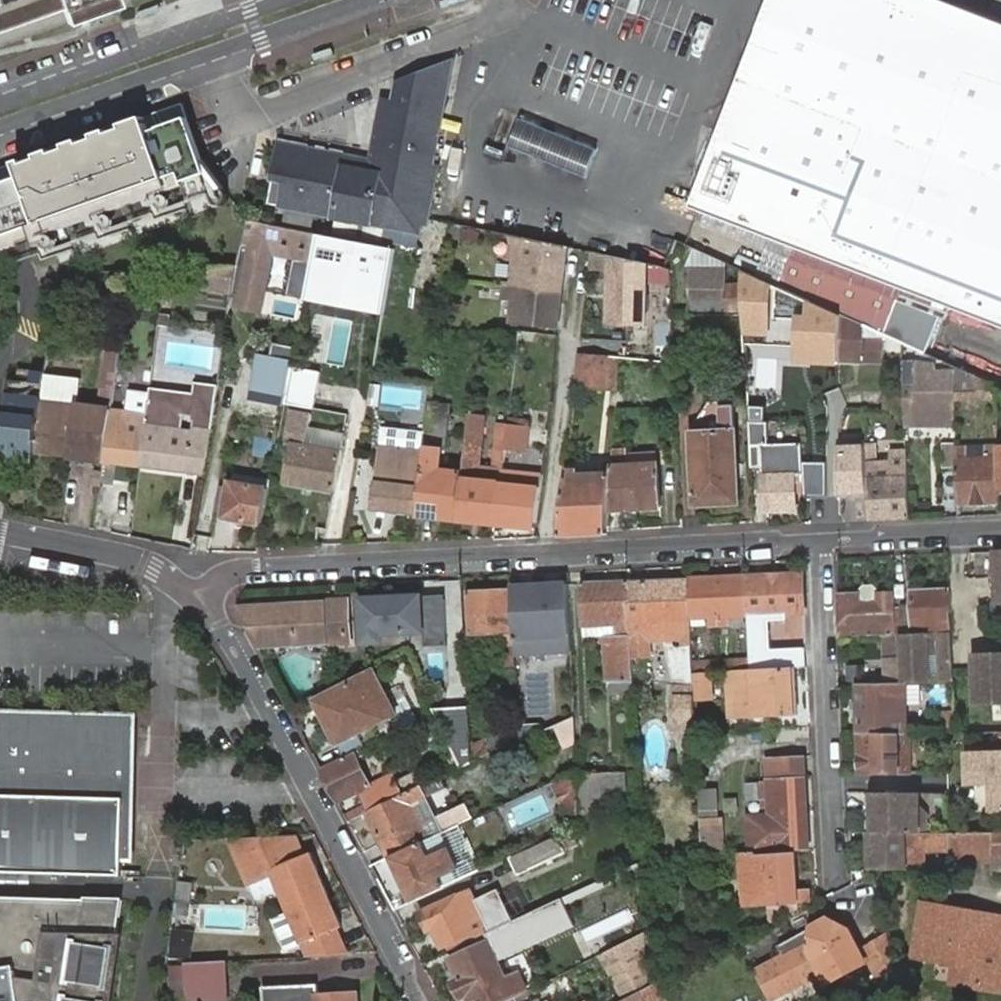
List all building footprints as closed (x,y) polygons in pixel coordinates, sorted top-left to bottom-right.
[(71,5),(74,14),(76,21),(84,18),(125,4),(124,0),(0,0),(0,30),(71,5)] [(696,202),(1000,319),(1000,20),(948,0),(773,0),(708,171),(696,202)] [(381,177),(280,157),(269,206),(419,235),(420,227),(427,228),(438,171),(432,169),(452,67),(399,85),(395,108),(383,170),(381,177)] [(0,168),(0,252),(6,268),(46,253),(49,261),(79,249),(83,259),(230,204),(189,97),(0,168)] [(281,148),(280,157),(381,177),(383,170),(395,108),(386,106),(374,167),(281,148)] [(599,147),(502,107),(484,154),(503,161),(507,150),(586,179),(599,147)] [(288,300),(305,303),(306,299),(318,235),(249,221),(240,271),(235,301),(242,302),(241,307),(265,311),(277,247),(296,251),(288,300)] [(509,261),(512,237),(501,234),(497,260),(509,261)] [(318,235),(306,299),(385,314),(397,249),(318,235)] [(691,262),(699,245),(678,236),(673,248),(671,252),(691,262)] [(503,287),(562,293),(568,250),(512,237),(509,261),(523,264),(520,285),(504,284),(503,287)] [(630,263),(610,259),(608,325),(627,325),(630,263)] [(747,309),(747,281),(728,281),(728,263),(691,262),(690,295),(725,295),(725,306),(725,310),(747,309)] [(645,325),(648,267),(630,263),(627,325),(645,325)] [(201,292),(228,292),(228,265),(201,265),(201,292)] [(649,266),(650,283),(667,281),(666,265),(649,266)] [(746,338),(778,338),(779,282),(748,268),(747,281),(747,309),(746,338)] [(516,327),(556,330),(562,293),(503,287),(502,291),(508,292),(507,303),(519,305),(516,327)] [(690,306),(725,306),(725,295),(690,295),(690,306)] [(800,362),(843,364),(845,315),(812,298),(811,315),(802,314),(800,362)] [(887,355),(887,335),(845,315),(843,364),(865,367),(886,367),(886,355),(887,355)] [(533,345),(534,336),(519,335),(519,343),(533,345)] [(592,337),(590,347),(604,348),(605,338),(592,337)] [(949,367),(901,343),(905,410),(951,410),(951,400),(949,367)] [(97,403),(111,405),(120,350),(107,348),(97,403)] [(614,393),(618,359),(582,356),(578,390),(590,391),(614,393)] [(258,391),(287,397),(293,367),(263,362),(258,391)] [(993,399),(992,387),(949,367),(951,400),(993,399)] [(27,369),(25,381),(45,383),(46,377),(46,371),(27,369)] [(43,401),(75,405),(78,381),(46,377),(45,383),(43,401)] [(149,390),(146,413),(177,418),(203,421),(204,408),(215,410),(215,426),(221,388),(197,385),(196,397),(149,390)] [(135,412),(146,413),(148,391),(138,390),(135,412)] [(578,390),(577,399),(589,400),(590,391),(578,390)] [(287,397),(258,391),(248,446),(278,451),(287,401),(287,397)] [(2,450),(36,454),(43,401),(5,397),(2,450)] [(36,454),(69,458),(74,409),(75,405),(43,401),(36,454)] [(693,431),(693,435),(723,434),(722,411),(732,410),(730,407),(719,407),(712,407),(707,410),(693,431)] [(181,472),(206,475),(215,426),(215,410),(204,408),(203,421),(177,418),(174,449),(183,450),(181,472)] [(69,458),(104,462),(110,413),(74,409),(69,458)] [(104,462),(139,466),(146,413),(135,412),(110,409),(110,413),(104,462)] [(313,414),(293,410),(287,442),(293,443),(286,483),(336,492),(346,433),(311,427),(313,414)] [(723,434),(693,435),(695,505),(738,503),(732,410),(722,411),(723,434)] [(139,466),(181,472),(183,450),(174,449),(177,418),(146,413),(139,466)] [(457,521),(495,526),(506,442),(498,441),(495,470),(481,468),(485,441),(482,440),(485,415),(471,414),(463,473),(457,521)] [(495,526),(535,531),(541,476),(515,472),(517,452),(525,453),(529,422),(509,419),(506,442),(495,526)] [(751,447),(763,447),(762,425),(751,425),(751,447)] [(371,512),(416,517),(427,433),(382,428),(371,512)] [(416,517),(457,521),(463,473),(444,471),(450,431),(428,428),(427,433),(416,517)] [(794,478),(804,477),(802,444),(763,447),(764,478),(763,478),(764,513),(796,511),(794,478)] [(870,521),(868,444),(841,445),(844,523),(870,521)] [(870,521),(911,519),(908,467),(893,468),(893,478),(877,479),(875,444),(868,444),(870,521)] [(659,448),(616,451),(610,513),(662,511),(659,448)] [(959,505),(998,503),(994,448),(955,450),(959,505)] [(608,537),(608,533),(610,513),(616,451),(571,453),(561,538),(608,537)] [(908,467),(907,455),(892,456),(893,468),(908,467)] [(265,524),(271,489),(235,482),(228,517),(265,524)] [(1000,551),(992,552),(994,601),(1000,601),(1000,551)] [(804,574),(748,576),(749,616),(806,613),(804,574)] [(748,576),(719,577),(721,627),(728,627),(728,617),(749,616),(748,576)] [(719,577),(691,579),(690,579),(692,619),(714,618),(715,628),(721,627),(719,577)] [(692,619),(690,579),(630,583),(633,641),(634,656),(649,655),(649,641),(666,640),(678,686),(673,735),(697,734),(696,714),(695,696),(695,676),(694,661),(694,658),(692,619)] [(630,583),(630,582),(583,585),(586,623),(606,622),(620,621),(620,637),(607,637),(610,685),(613,684),(613,695),(636,693),(634,656),(633,641),(630,583)] [(569,584),(513,588),(513,591),(516,648),(517,654),(572,651),(569,584)] [(516,648),(513,591),(469,594),(470,634),(505,633),(505,649),(516,648)] [(895,608),(896,635),(954,632),(953,591),(913,592),(913,626),(904,626),(903,608),(895,608)] [(840,594),(842,637),(887,635),(896,635),(895,608),(880,608),(880,605),(861,605),(860,593),(840,594)] [(880,593),(860,593),(861,605),(880,605),(880,593)] [(366,642),(384,641),(383,634),(449,631),(447,601),(423,602),(423,597),(364,600),(366,642)] [(259,647),(351,642),(350,601),(237,605),(259,647)] [(606,622),(607,637),(620,637),(620,621),(606,622)] [(954,632),(887,635),(889,682),(904,682),(907,682),(956,681),(954,632)] [(775,654),(750,656),(751,671),(795,667),(808,666),(808,647),(775,649),(775,654)] [(975,654),(977,705),(1000,704),(1000,653),(975,654)] [(750,656),(723,659),(723,673),(737,672),(751,671),(750,656)] [(723,659),(694,661),(695,676),(723,673),(723,659)] [(864,665),(849,665),(849,683),(864,682),(864,665)] [(355,680),(349,667),(328,678),(329,680),(317,686),(322,697),(355,680)] [(751,671),(737,672),(740,718),(798,713),(795,667),(751,671)] [(394,714),(374,670),(355,680),(322,697),(314,700),(336,744),(394,714)] [(861,733),(906,734),(906,729),(907,682),(904,682),(889,682),(864,682),(862,683),(861,733)] [(705,696),(695,696),(696,714),(706,714),(705,696)] [(475,744),(472,707),(434,709),(463,769),(476,763),(476,759),(475,744)] [(128,717),(0,716),(0,869),(126,871),(128,717)] [(575,720),(554,729),(563,751),(576,746),(575,720)] [(505,731),(475,744),(476,759),(511,743),(505,731)] [(879,773),(899,773),(900,763),(906,763),(906,753),(900,752),(900,739),(905,739),(906,734),(861,733),(861,773),(879,773)] [(912,773),(913,733),(906,734),(905,739),(900,739),(900,752),(906,753),(906,763),(900,763),(899,773),(912,773)] [(359,749),(321,766),(339,800),(354,793),(363,813),(405,794),(398,781),(395,775),(371,785),(358,757),(362,755),(359,749)] [(968,753),(969,785),(990,785),(990,815),(1000,815),(1000,753),(968,753)] [(779,851),(809,849),(802,760),(773,761),(779,851)] [(579,827),(592,822),(591,809),(602,808),(602,800),(629,798),(627,775),(581,777),(582,808),(579,808),(579,827)] [(398,781),(405,794),(414,790),(407,777),(398,781)] [(566,811),(578,806),(577,778),(556,786),(566,811)] [(437,793),(432,783),(414,790),(405,794),(363,813),(388,857),(423,842),(443,833),(427,798),(437,793)] [(696,789),(696,815),(717,815),(717,788),(696,789)] [(920,793),(871,793),(871,834),(921,833),(921,829),(927,826),(927,814),(920,810),(920,793)] [(467,805),(436,818),(443,833),(473,820),(467,805)] [(698,845),(723,846),(723,814),(698,814),(698,845)] [(950,849),(950,850),(997,850),(997,833),(949,833),(949,834),(950,849)] [(949,834),(871,834),(873,871),(879,871),(926,870),(925,849),(950,849),(949,834)] [(268,907),(288,908),(272,871),(304,857),(294,835),(240,839),(268,907)] [(560,836),(512,858),(522,879),(570,857),(560,836)] [(388,857),(411,904),(448,887),(443,875),(459,868),(451,852),(446,854),(443,846),(428,852),(423,842),(388,857)] [(814,901),(821,902),(820,888),(799,889),(797,854),(757,857),(757,853),(741,854),(741,863),(758,862),(761,905),(767,905),(768,929),(814,905),(814,901)] [(272,871),(288,908),(328,891),(311,854),(304,857),(272,871)] [(189,911),(191,882),(176,881),(174,910),(189,911)] [(449,947),(451,952),(488,935),(516,922),(500,888),(477,899),(474,891),(423,914),(431,932),(435,930),(443,949),(449,947)] [(304,943),(309,956),(351,954),(339,928),(344,926),(328,891),(288,908),(304,943)] [(123,902),(0,897),(0,1000),(30,1000),(29,994),(61,995),(60,1000),(110,1000),(123,902)] [(490,942),(452,960),(460,977),(455,980),(464,999),(469,997),(508,979),(500,961),(576,926),(564,900),(516,922),(488,935),(490,942)] [(304,943),(288,908),(268,907),(287,950),(304,943)] [(942,907),(933,960),(956,964),(982,970),(978,988),(999,992),(1000,986),(1000,987),(1000,954),(987,951),(993,917),(973,912),(972,921),(963,919),(964,911),(942,907)] [(973,912),(964,911),(963,919),(972,921),(973,912)] [(862,951),(852,931),(831,920),(779,946),(785,957),(756,971),(771,1000),(820,975),(827,987),(869,965),(862,951)] [(169,929),(167,957),(189,959),(191,931),(169,929)] [(651,989),(649,966),(648,936),(618,950),(629,971),(615,979),(627,1000),(628,1000),(641,994),(651,989)] [(890,936),(862,951),(877,979),(896,969),(890,936)] [(177,967),(179,1000),(219,1000),(215,963),(177,967)] [(982,970),(956,964),(952,983),(978,988),(982,970)] [(651,989),(663,983),(661,966),(649,966),(651,989)] [(508,979),(469,997),(471,1000),(514,1000),(531,993),(522,972),(508,979)] [(663,983),(651,989),(641,994),(644,1000),(649,1000),(667,992),(663,983)] [(263,988),(264,1000),(359,1000),(359,995),(320,997),(320,985),(263,988)]
